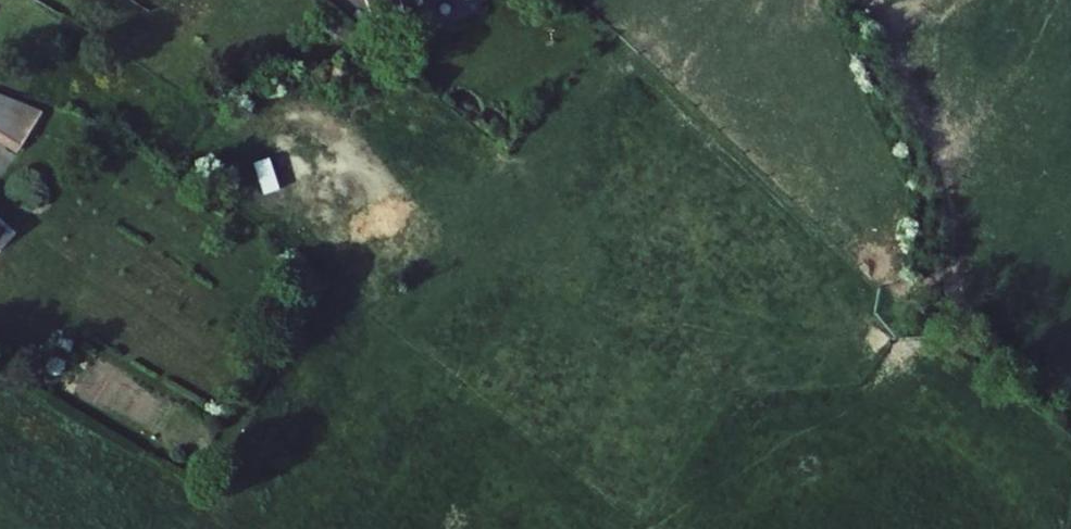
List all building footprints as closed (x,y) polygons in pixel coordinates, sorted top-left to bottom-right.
[(375,9),(396,0),(371,0),(375,9)] [(408,8),(412,7),(418,11),(432,5),(433,0),(405,0),(408,8)] [(0,54),(0,106),(26,121),(49,81),(0,54)]
